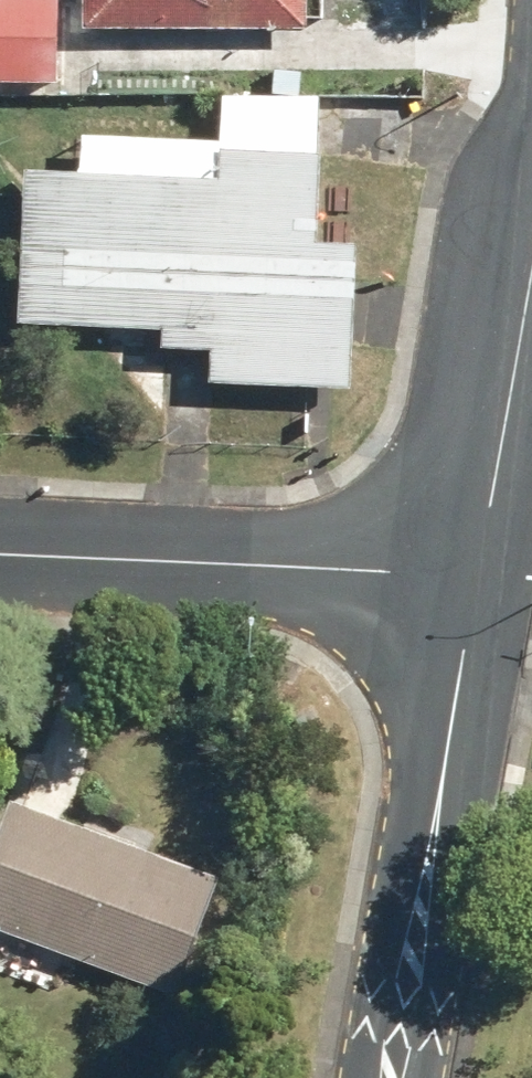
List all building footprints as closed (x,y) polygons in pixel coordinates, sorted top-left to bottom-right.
[(305,41),(305,0),(82,0),(82,40),(305,41)] [(58,92),(58,3),(0,3),(0,92),(58,92)] [(212,396),(350,403),(357,259),(319,257),(324,170),(223,165),(221,193),(24,183),(17,335),(162,342),(162,360),(213,363),(212,396)] [(158,994),(204,876),(0,800),(0,935),(158,994)]
